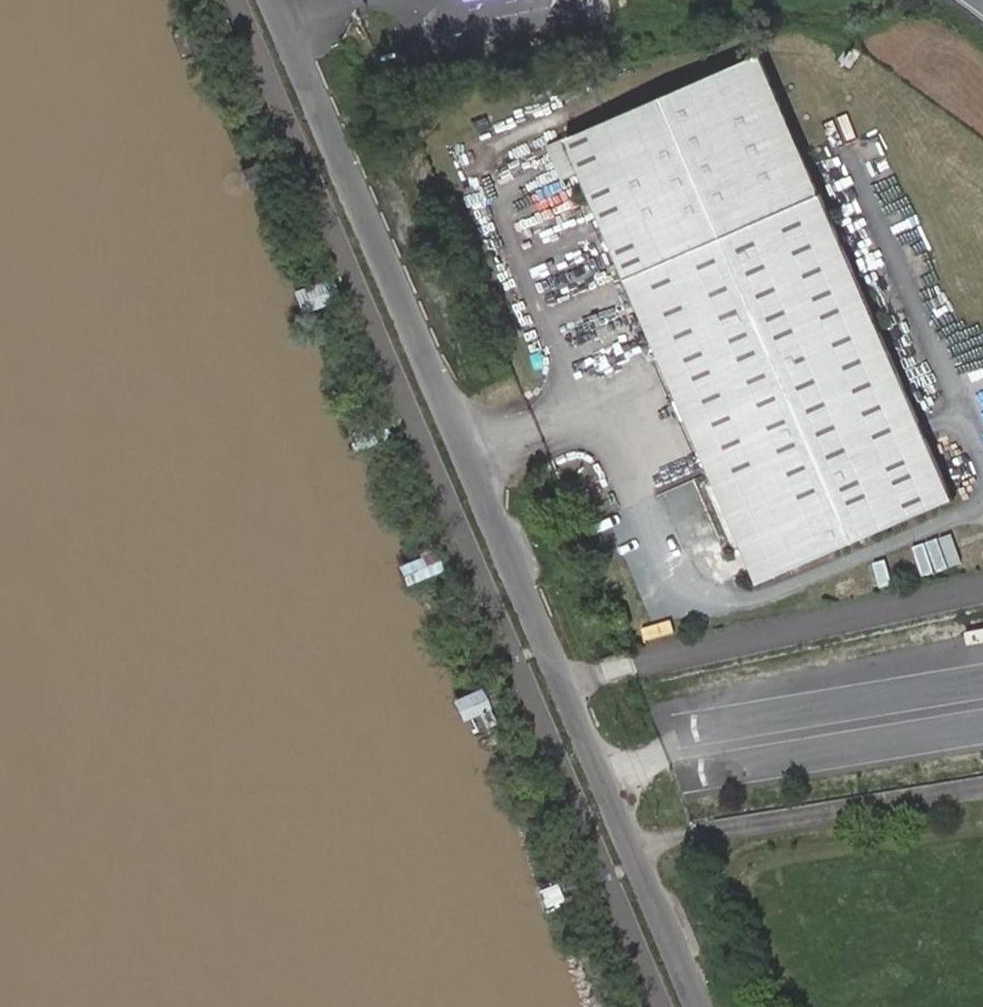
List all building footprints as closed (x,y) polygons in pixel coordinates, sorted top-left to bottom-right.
[(559,139),(745,574),(939,493),(751,56),(559,139)] [(601,597),(607,609),(619,604),(613,592),(601,597)]
